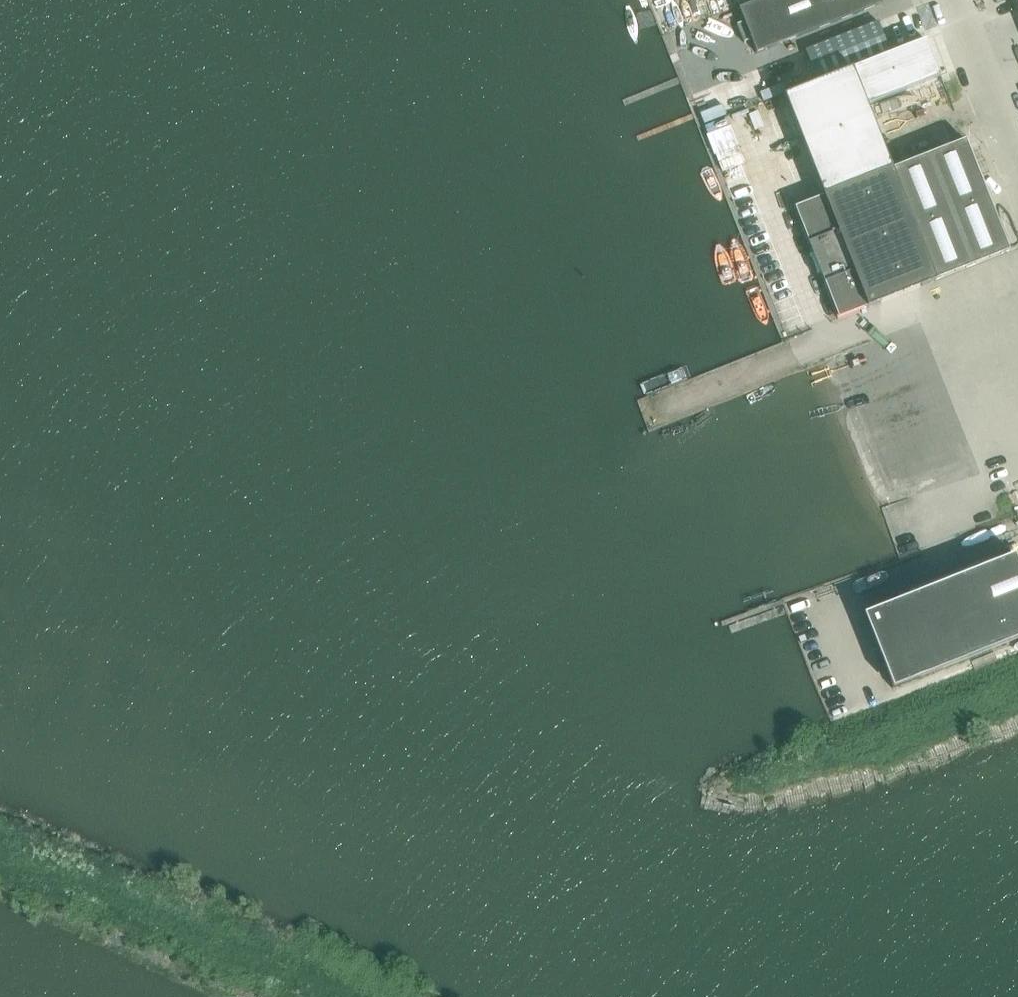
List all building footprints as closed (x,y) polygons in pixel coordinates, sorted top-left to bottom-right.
[(879,4),(878,0),(759,0),(739,8),(744,21),(737,24),(744,42),(751,40),(757,53),(879,4)] [(878,21),(807,49),(818,78),(889,50),(878,21)] [(937,280),(1010,251),(966,139),(892,168),(892,167),(868,105),(941,76),(926,39),(784,95),(823,195),(794,207),(808,242),(824,283),(825,283),(839,318),(867,307),(868,308),(937,280)] [(943,348),(948,373),(967,368),(962,344),(943,348)] [(891,603),(863,613),(868,625),(871,624),(891,675),(888,676),(893,688),(920,677),(1017,638),(1017,562),(1015,554),(994,562),(994,561),(913,593),(914,594),(891,603)]
